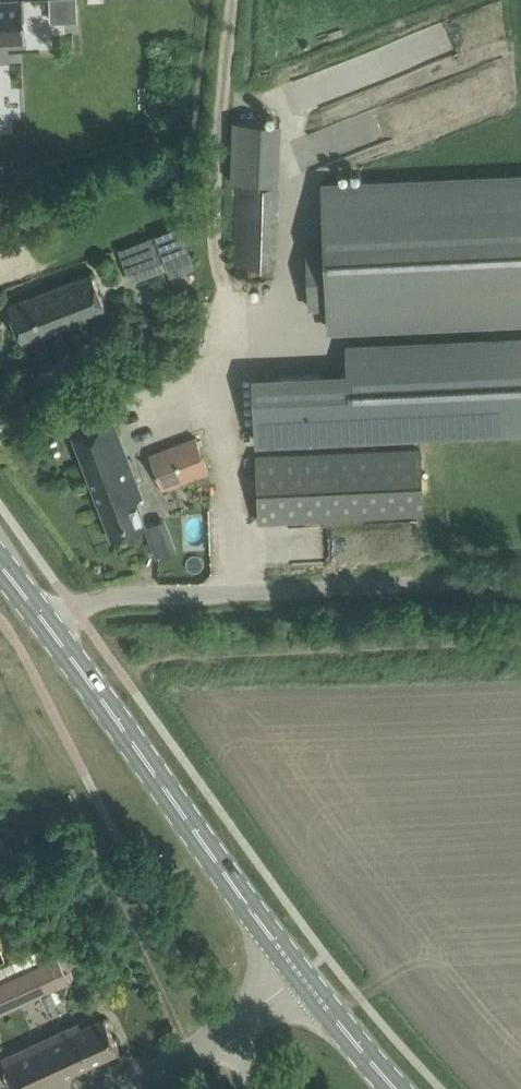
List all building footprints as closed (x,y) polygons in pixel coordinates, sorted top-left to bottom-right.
[(26,40),(23,0),(0,0),(0,41),(26,40)] [(520,319),(520,176),(322,185),(325,248),(307,249),(309,307),(328,306),(329,328),(520,319)] [(117,247),(118,248),(130,282),(167,268),(170,277),(196,267),(180,224),(117,247)] [(274,278),(274,264),(248,263),(249,279),(274,278)] [(23,342),(106,310),(92,273),(9,305),(23,342)] [(520,429),(520,339),(346,347),(348,374),(253,378),(256,441),(520,429)] [(112,419),(73,433),(113,538),(146,526),(136,499),(142,497),(112,419)] [(162,489),(209,471),(196,437),(149,455),(162,489)] [(259,520),(288,518),(423,512),(420,450),(257,457),(259,520)] [(8,855),(0,838),(0,859),(8,855)] [(58,956),(0,982),(0,1013),(70,983),(58,956)] [(16,1088),(31,1088),(119,1048),(104,1017),(82,1027),(79,1022),(2,1057),(16,1088)]
